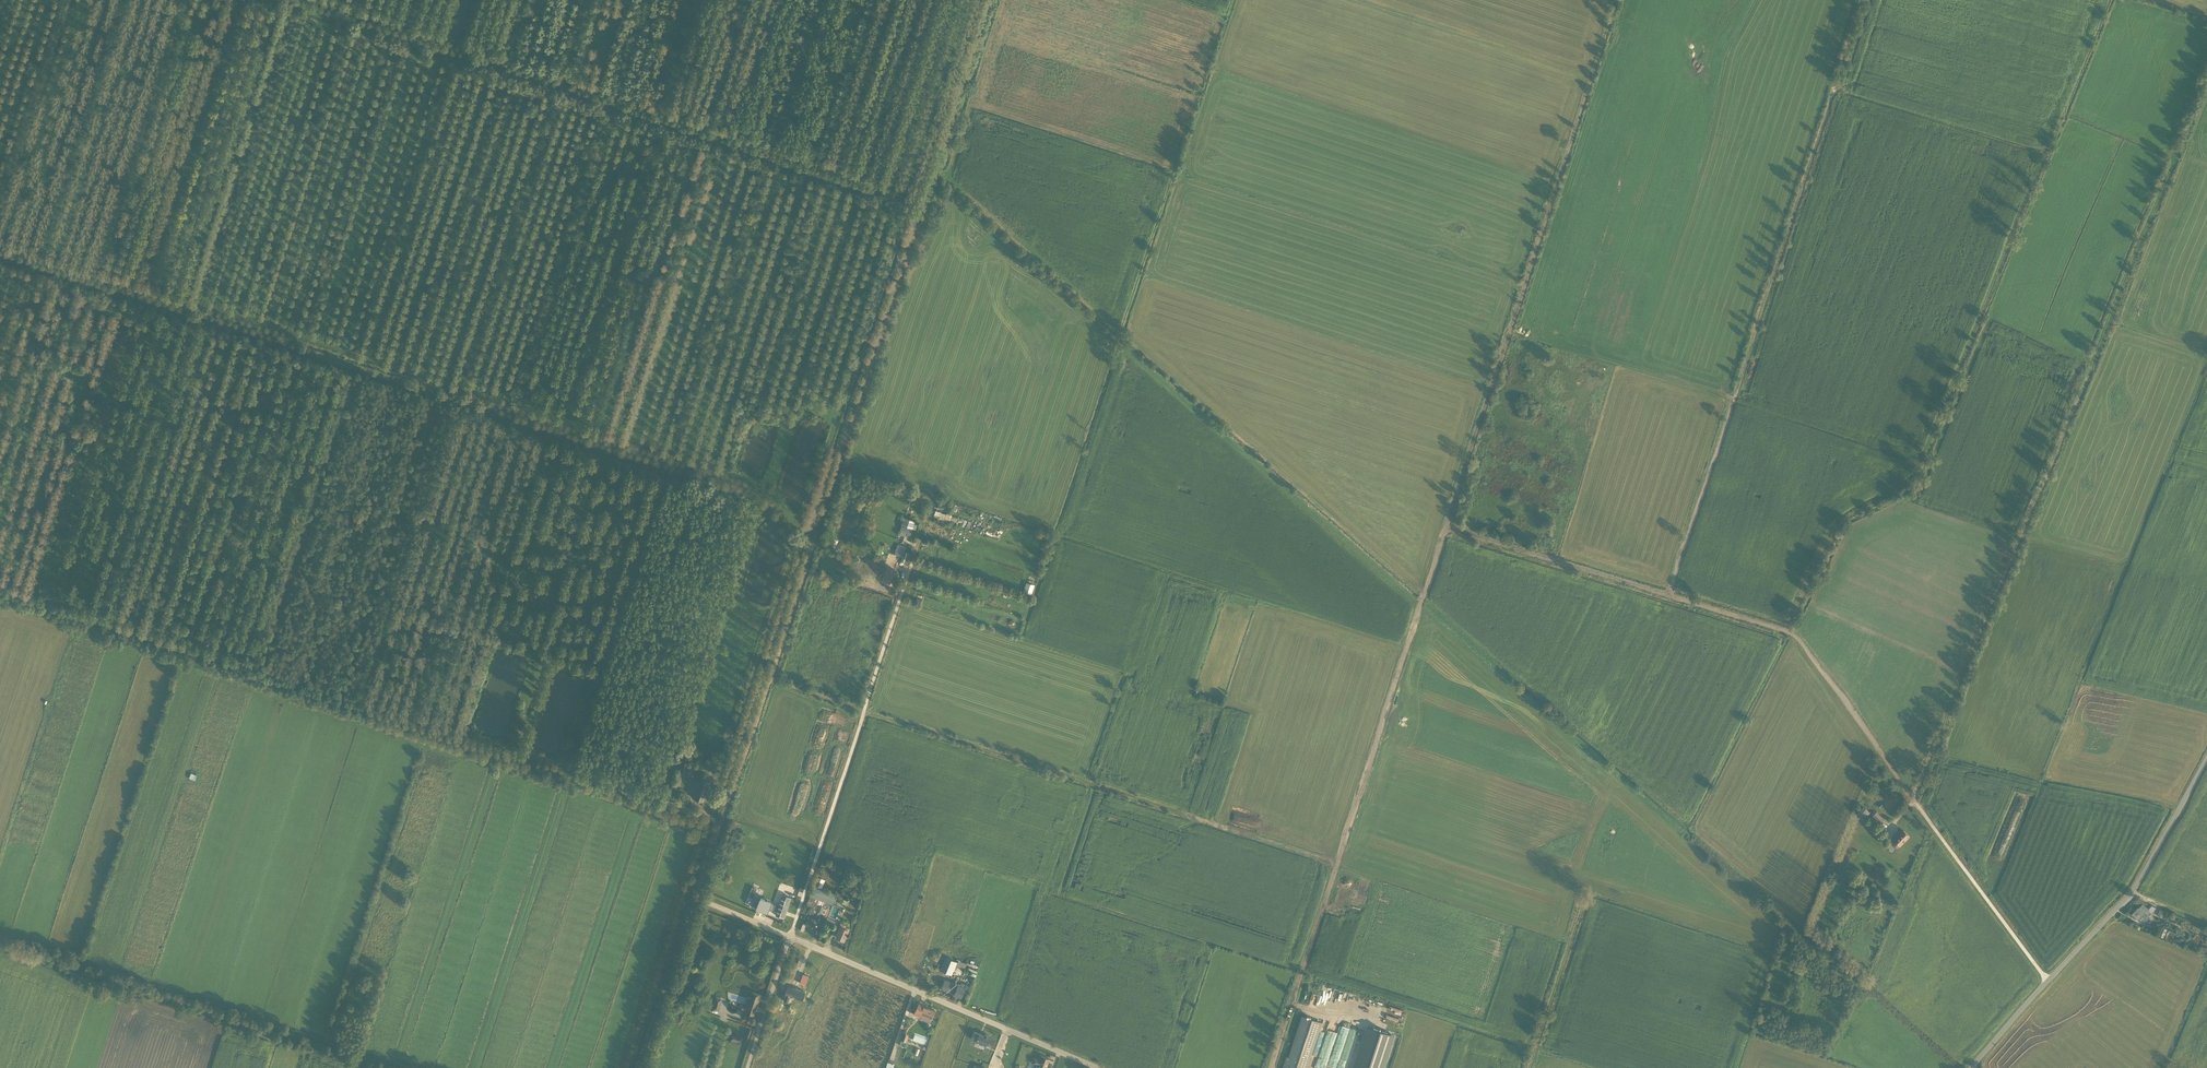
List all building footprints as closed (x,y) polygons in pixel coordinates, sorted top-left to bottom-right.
[(960,507),(940,500),(938,505),(958,512),(960,507)] [(931,513),(930,517),(951,524),(969,529),(971,522),(952,516),(952,515),(946,513),(946,514),(935,510),(934,514),(931,513)] [(1001,519),(984,513),(983,517),(1000,522),(1001,519)] [(903,517),(900,526),(901,526),(900,531),(901,531),(899,535),(905,536),(906,533),(910,534),(912,529),(916,530),(918,526),(914,524),(915,521),(903,517)] [(910,553),(897,548),(894,559),(907,564),(910,553)] [(882,581),(894,585),(898,573),(893,571),(894,570),(886,567),(882,581)] [(578,747),(572,745),(570,751),(576,753),(578,747)] [(686,776),(690,763),(681,760),(673,784),(680,787),(684,775),(686,776)] [(703,802),(710,782),(694,777),(693,781),(699,783),(694,799),(695,799),(703,802)] [(1870,812),(1863,806),(1856,814),(1862,820),(1870,812)] [(1875,812),(1874,810),(1871,813),(1873,814),(1872,815),(1880,822),(1884,818),(1876,811),(1875,812)] [(1909,835),(1903,829),(1893,839),(1895,840),(1893,843),(1893,845),(1895,847),(1897,847),(1909,835)] [(805,910),(810,913),(805,925),(815,928),(821,913),(828,916),(832,906),(826,903),(833,905),(837,895),(817,887),(821,879),(816,877),(813,886),(814,886),(805,910)] [(751,887),(748,896),(752,898),(756,889),(751,887)] [(777,912),(776,915),(784,918),(791,898),(782,896),(779,906),(771,903),(771,902),(755,896),(750,907),(767,914),(769,909),(777,912)] [(2143,903),(2132,914),(2140,922),(2142,920),(2144,922),(2149,916),(2148,915),(2155,907),(2152,904),(2148,908),(2143,903)] [(835,926),(837,922),(827,918),(825,922),(835,926)] [(845,925),(840,923),(836,933),(838,934),(837,937),(844,940),(849,928),(845,927),(845,925)] [(2178,934),(2161,927),(2158,936),(2175,942),(2178,934)] [(2204,954),(2206,948),(2206,947),(2201,945),(2198,951),(2204,954)] [(955,966),(953,971),(960,974),(962,970),(963,970),(966,964),(958,960),(955,966)] [(803,975),(800,983),(805,985),(808,977),(803,975)] [(787,981),(784,991),(793,994),(794,992),(800,994),(801,990),(798,989),(799,985),(787,981)] [(1335,993),(1337,989),(1325,984),(1319,997),(1323,999),(1325,994),(1327,995),(1329,990),(1335,993)] [(964,988),(958,985),(954,994),(961,997),(964,988)] [(742,1014),(752,1018),(753,1015),(754,1015),(761,995),(747,991),(746,991),(745,991),(744,992),(744,993),(744,994),(744,995),(745,996),(748,997),(745,1006),(743,1005),(741,1011),(743,1011),(742,1014)] [(1316,1002),(1315,1008),(1322,1009),(1322,1003),(1316,1003),(1317,994),(1310,993),(1310,1004),(1311,1004),(1311,1001),(1316,1002)] [(720,997),(715,996),(713,1002),(714,1003),(713,1010),(719,1011),(721,999),(720,999),(720,997)] [(920,1019),(930,1023),(935,1011),(918,1004),(914,1015),(921,1018),(920,1019)] [(1282,1067),(1307,1067),(1322,1023),(1301,1016),(1287,1057),(1286,1056),(1282,1067)] [(1394,1036),(1366,1026),(1365,1026),(1352,1067),(1383,1067),(1394,1036)] [(991,1047),(994,1040),(989,1038),(990,1036),(985,1034),(984,1036),(979,1034),(974,1032),(971,1039),(976,1041),(975,1042),(985,1047),(986,1045),(991,1047)] [(908,1035),(903,1033),(899,1046),(906,1048),(908,1043),(906,1042),(908,1035)] [(732,1043),(740,1045),(741,1039),(734,1037),(732,1043)] [(957,1067),(964,1067),(969,1053),(962,1051),(957,1067)] [(1049,1059),(1041,1056),(1040,1060),(1033,1058),(1031,1063),(1034,1064),(1032,1067),(1046,1067),(1050,1059),(1049,1059)]
